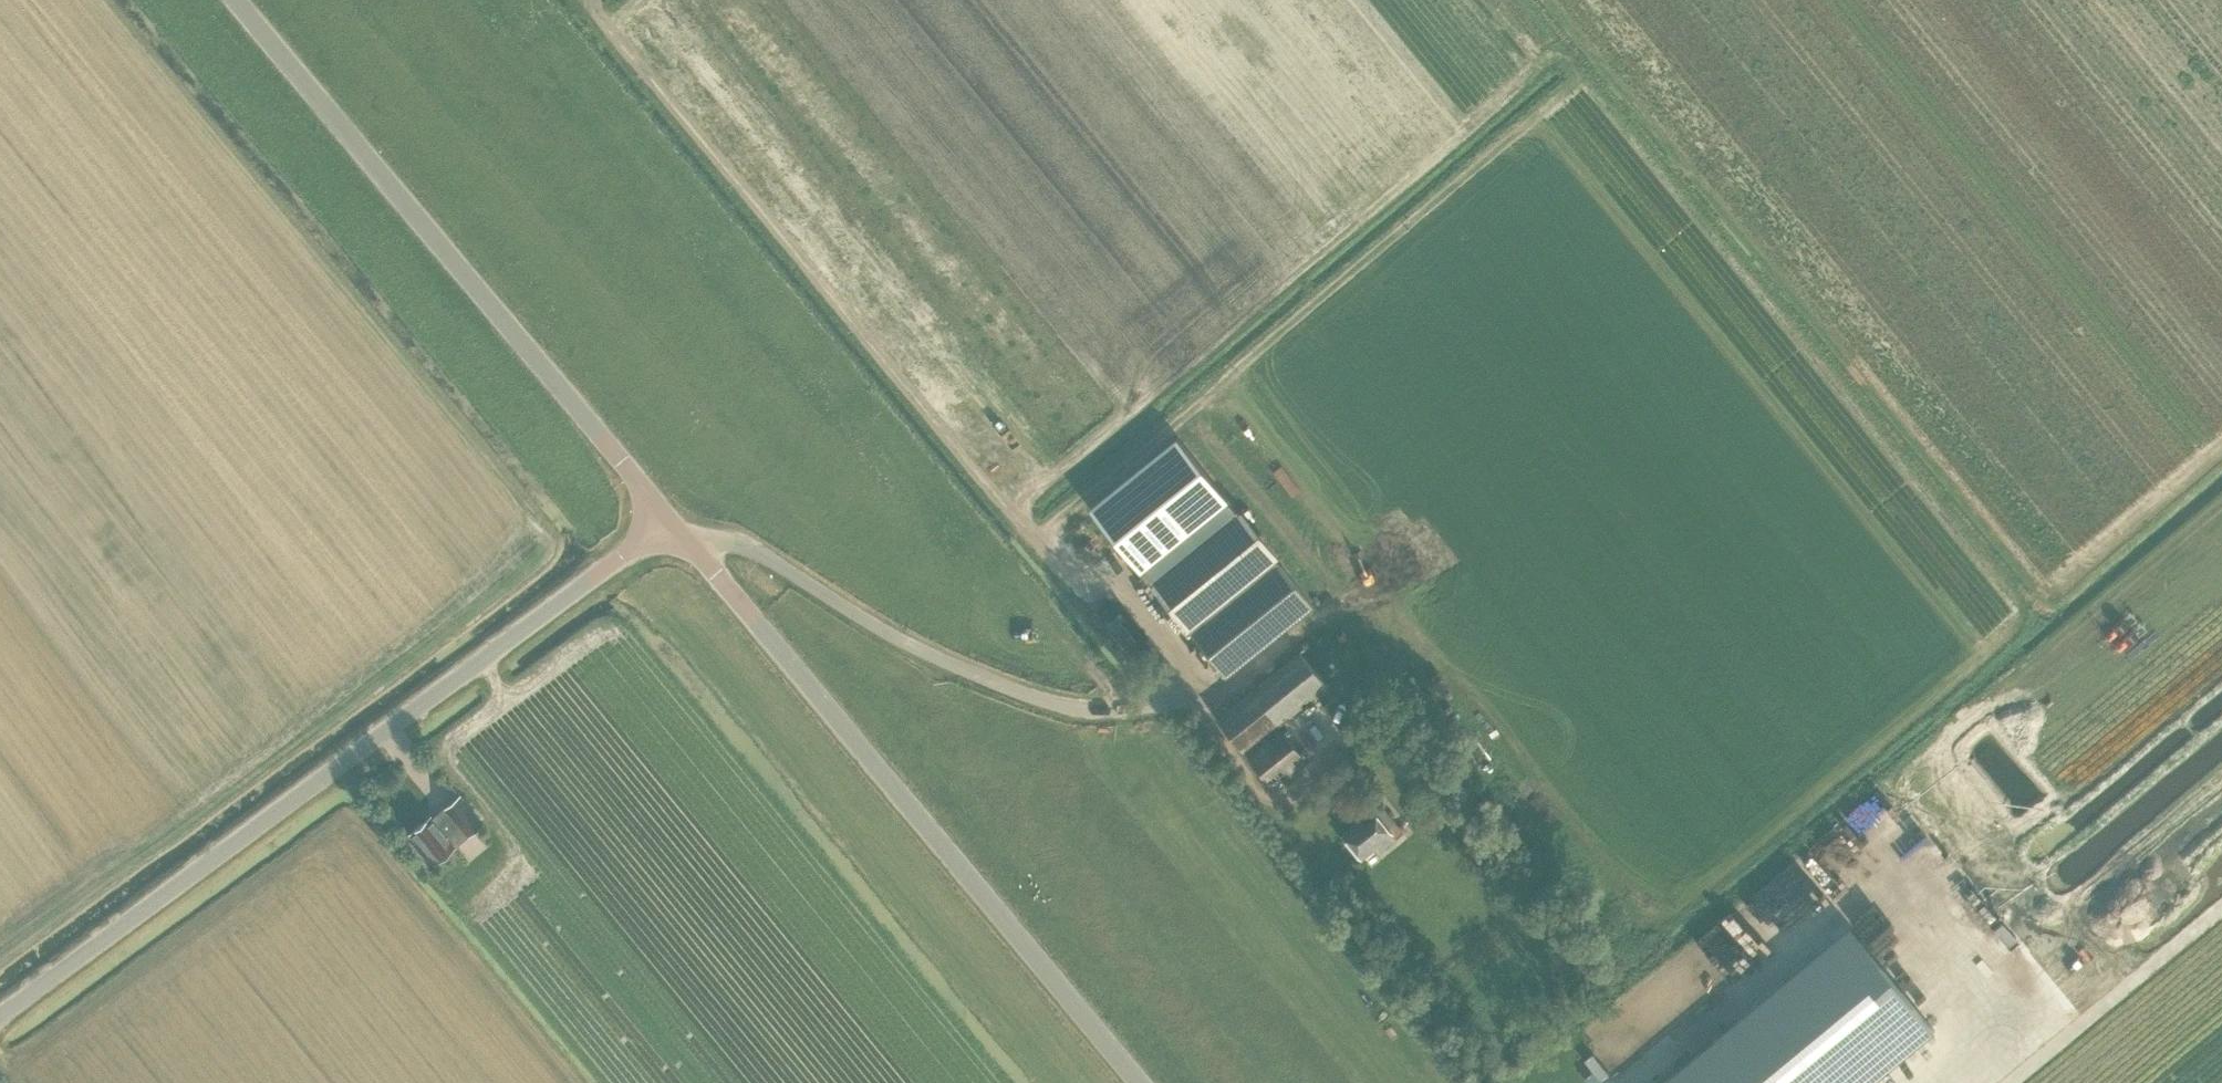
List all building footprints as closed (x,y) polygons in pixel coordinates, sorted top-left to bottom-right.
[(1180,438),(1092,509),(1152,583),(1184,558),(1240,513),(1180,438)] [(1315,606),(1281,562),(1277,558),(1280,556),(1243,510),(1240,513),(1184,558),(1152,583),(1193,633),(1228,676),(1315,606)] [(1330,685),(1302,651),(1298,650),(1217,718),(1271,784),(1306,756),(1281,726),(1330,686),(1330,685)] [(1363,714),(1342,731),(1352,743),(1373,728),(1363,714)] [(444,810),(433,819),(430,816),(410,833),(434,862),(466,836),(466,837),(483,822),(461,795),(443,809),(444,810)] [(1583,1082),(1663,1082),(1851,927),(1845,921),(1909,868),(1850,796),(1550,1043),(1583,1082)] [(1376,809),(1375,807),(1343,834),(1346,838),(1344,839),(1352,850),(1354,848),(1364,859),(1380,846),(1383,851),(1398,838),(1398,837),(1405,831),(1383,803),(1376,809)] [(1663,1082),(1871,1082),(1936,1030),(1851,927),(1663,1082)]
